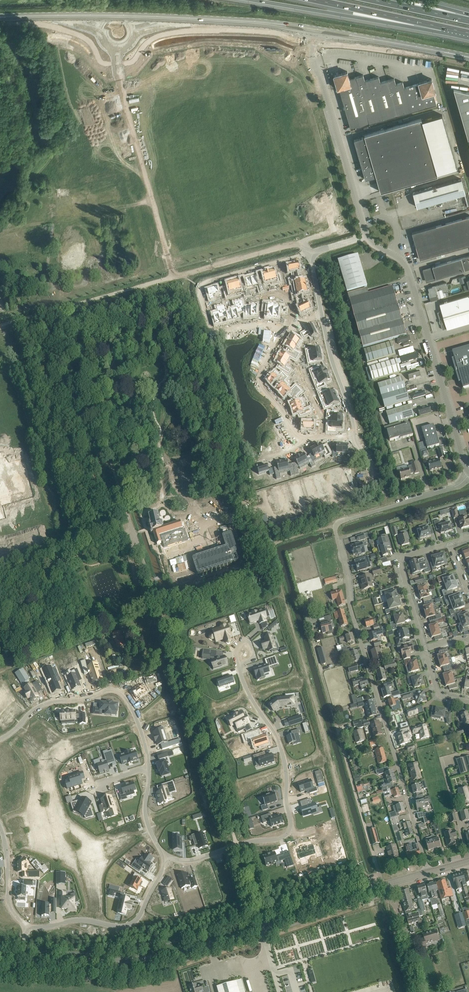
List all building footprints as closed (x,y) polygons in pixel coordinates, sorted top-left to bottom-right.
[(338,88),(339,88),(351,128),(436,104),(433,92),(435,92),(432,79),(419,83),(404,87),(403,82),(396,84),(394,78),(380,82),(379,76),(365,80),(363,75),(349,79),(347,72),(334,75),(338,88)] [(453,88),(468,142),(468,92),(453,88)] [(307,97),(301,100),(307,113),(314,110),(307,97)] [(359,138),(354,140),(365,179),(376,176),(381,192),(385,191),(391,189),(438,175),(437,174),(457,168),(442,114),(422,120),(421,118),(364,135),(365,136),(359,138)] [(417,207),(422,206),(465,193),(461,179),(413,193),(417,207)] [(443,252),(468,245),(468,216),(412,233),(420,259),(443,252)] [(347,292),(362,288),(367,286),(358,255),(338,260),(347,292)] [(423,269),(424,275),(426,281),(431,280),(453,274),(465,270),(468,269),(468,256),(459,259),(427,268),(423,269)] [(289,266),(288,266),(289,272),(292,272),(293,278),(297,277),(296,271),(299,271),(298,264),(291,266),(291,264),(289,265),(289,266)] [(270,272),(268,273),(270,281),(276,280),(277,284),(280,283),(280,281),(278,275),(275,275),(274,271),(270,272)] [(264,279),(261,280),(263,288),(266,287),(265,283),(270,281),(268,273),(263,275),(264,279)] [(256,276),(250,277),(251,279),(253,286),(258,285),(260,292),(264,291),(263,288),(261,280),(257,280),(256,276)] [(458,277),(460,284),(466,282),(465,276),(458,277)] [(246,283),(243,284),(245,292),(246,296),(249,295),(247,287),(253,286),(251,279),(250,277),(245,279),(246,283)] [(298,279),(290,280),(291,284),(294,283),(296,289),(306,287),(305,281),(299,282),(298,279)] [(238,280),(233,282),(233,285),(235,291),(240,289),(241,294),(245,292),(243,284),(240,285),(238,280)] [(228,289),(225,289),(227,297),(231,296),(230,292),(235,291),(233,285),(233,282),(227,284),(228,289)] [(435,286),(428,288),(429,292),(428,292),(430,297),(431,301),(439,299),(439,298),(444,296),(443,292),(448,291),(449,291),(448,286),(446,282),(440,284),(435,286)] [(347,294),(354,318),(398,306),(392,286),(368,293),(367,289),(347,294)] [(214,288),(207,291),(208,296),(219,293),(220,296),(225,294),(223,290),(218,292),(217,287),(216,288),(216,287),(213,287),(214,288)] [(297,295),(293,295),(294,299),(302,298),(301,295),(307,293),(306,287),(296,289),(297,295)] [(452,327),(468,322),(468,295),(440,304),(442,311),(437,312),(442,329),(447,328),(447,329),(452,327)] [(301,299),(298,300),(299,308),(298,308),(300,314),(302,313),(302,314),(304,313),(303,313),(310,309),(307,304),(303,306),(301,299)] [(238,302),(241,313),(245,312),(245,317),(250,317),(251,317),(251,316),(251,308),(246,308),(243,308),(242,301),(238,302)] [(236,309),(231,311),(233,320),(239,318),(237,314),(241,313),(238,302),(236,302),(234,303),(236,309)] [(251,308),(251,316),(257,316),(257,311),(260,311),(260,303),(256,303),(256,308),(251,308)] [(264,303),(263,311),(267,311),(266,318),(272,319),(272,318),(273,308),(268,307),(268,303),(264,303)] [(224,305),(220,306),(223,318),(227,317),(229,321),(233,320),(231,311),(226,312),(224,305)] [(218,314),(212,316),(215,325),(221,324),(219,319),(223,318),(220,306),(216,307),(218,314)] [(398,306),(354,318),(359,333),(402,320),(398,306)] [(273,308),(272,318),(279,319),(279,312),(286,313),(286,309),(273,308)] [(402,320),(359,333),(363,348),(406,335),(402,320)] [(308,331),(303,334),(304,337),(310,335),(312,338),(317,335),(317,334),(318,334),(317,332),(316,332),(313,326),(307,328),(308,331)] [(291,336),(288,341),(293,344),(296,346),(299,341),(303,343),(305,340),(302,339),(302,338),(298,336),(296,339),(291,336)] [(410,341),(409,336),(397,340),(398,344),(402,343),(403,347),(409,345),(408,341),(410,341)] [(288,341),(285,346),(290,349),(288,352),(292,354),(298,357),(300,354),(293,350),(296,346),(293,344),(288,341)] [(367,362),(390,356),(395,354),(392,342),(363,350),(367,362)] [(308,348),(307,348),(307,352),(311,351),(312,357),(321,355),(322,355),(322,352),(321,352),(320,349),(315,350),(314,347),(308,348)] [(455,371),(468,367),(468,347),(452,352),(454,360),(452,360),(455,371)] [(282,352),(279,357),(283,360),(287,362),(290,357),(296,361),(298,357),(292,354),(288,352),(286,355),(282,352)] [(416,353),(401,358),(402,362),(417,358),(416,353)] [(313,362),(309,363),(310,367),(318,365),(317,361),(322,360),(321,355),(312,357),(313,362)] [(279,357),(276,362),(280,364),(278,368),(279,368),(284,371),(287,373),(288,374),(291,370),(284,366),(287,362),(283,360),(279,357)] [(397,359),(393,361),(368,368),(372,380),(400,372),(397,359)] [(455,371),(458,382),(461,381),(463,389),(468,387),(468,367),(455,371)] [(318,368),(311,371),(312,375),(316,373),(318,379),(328,375),(326,369),(320,372),(318,368)] [(409,380),(421,377),(419,371),(407,374),(409,380)] [(273,373),(267,380),(271,384),(275,380),(277,383),(285,375),(282,373),(278,377),(273,373)] [(280,386),(276,390),(280,393),(287,387),(283,383),(288,378),(285,375),(277,383),(280,386)] [(320,385),(317,386),(318,390),(326,387),(324,383),(330,381),(328,375),(318,379),(320,385)] [(378,384),(381,396),(405,389),(402,377),(378,384)] [(287,387),(280,393),(284,397),(288,394),(291,397),(299,389),(296,386),(291,391),(287,387)] [(296,402),(290,403),(292,409),(301,406),(299,401),(296,397),(301,391),(299,389),(291,397),(296,402)] [(408,397),(405,389),(381,396),(385,408),(411,400),(410,397),(408,397)] [(327,391),(319,393),(321,397),(324,396),(326,401),(336,397),(334,392),(328,394),(327,391)] [(328,407),(325,408),(326,412),(334,409),(333,406),(339,403),(336,397),(326,401),(328,407)] [(414,417),(410,405),(386,412),(389,424),(414,417)] [(301,406),(292,409),(294,414),(299,412),(300,416),(311,413),(310,409),(309,408),(303,411),(301,406)] [(431,413),(429,407),(418,410),(419,416),(431,413)] [(329,412),(328,416),(332,416),(332,422),(342,423),(343,417),(336,416),(336,413),(329,412)] [(303,423),(303,429),(310,430),(310,431),(312,431),(312,429),(314,429),(314,425),(319,426),(320,422),(320,421),(314,421),(313,423),(303,423)] [(328,428),(327,432),(336,432),(336,429),(342,429),(342,423),(332,422),(331,428),(328,428)] [(395,441),(400,439),(413,435),(409,424),(387,431),(390,441),(395,439),(395,441)] [(439,445),(433,425),(421,429),(427,449),(439,445)] [(319,444),(314,447),(319,455),(324,452),(325,456),(328,454),(325,449),(326,449),(325,447),(322,449),(319,444)] [(332,450),(332,458),(336,458),(336,455),(341,455),(342,446),(336,445),(336,450),(332,450)] [(342,446),(341,455),(347,455),(347,459),(350,459),(351,452),(347,451),(348,446),(345,446),(345,445),(342,445),(342,446)] [(314,447),(309,450),(311,455),(309,456),(312,463),(316,461),(314,458),(319,455),(314,447)] [(303,453),(298,456),(303,465),(307,462),(311,468),(314,466),(312,463),(309,456),(305,458),(303,453)] [(296,463),(291,464),(294,476),(298,475),(296,468),(298,467),(303,465),(298,456),(293,459),(296,463)] [(4,517),(0,504),(6,502),(28,496),(32,495),(22,460),(19,461),(0,466),(0,518),(4,517)] [(286,460),(281,462),(283,471),(289,469),(291,476),(294,476),(291,464),(288,465),(286,460)] [(442,468),(440,460),(427,463),(430,471),(442,468)] [(408,476),(411,476),(410,474),(414,473),(414,474),(419,473),(416,461),(411,463),(412,465),(408,467),(408,469),(399,471),(401,480),(409,477),(408,476)] [(277,468),(273,468),(276,480),(280,479),(278,472),(283,471),(281,462),(276,463),(277,468)] [(264,466),(257,468),(258,474),(269,471),(270,474),(273,473),(272,468),(268,469),(267,465),(266,465),(266,464),(264,465),(264,466)] [(149,523),(148,524),(149,525),(150,525),(151,530),(150,531),(151,532),(151,533),(153,532),(157,544),(161,543),(162,543),(163,546),(186,539),(183,528),(182,529),(182,528),(181,523),(181,522),(171,524),(161,527),(163,525),(162,521),(160,520),(158,513),(154,514),(149,515),(151,523),(150,522),(149,523)] [(467,518),(467,517),(458,519),(460,524),(461,529),(468,526),(468,517),(467,518)] [(452,531),(450,526),(450,523),(441,525),(439,520),(434,522),(435,525),(436,530),(439,529),(441,534),(452,531)] [(433,534),(432,529),(431,527),(428,528),(417,531),(418,532),(419,536),(418,538),(418,540),(420,541),(422,541),(423,539),(431,536),(430,535),(433,534)] [(194,560),(199,574),(200,575),(201,575),(239,563),(239,562),(240,561),(240,560),(238,552),(239,551),(234,534),(233,533),(232,533),(231,533),(225,535),(224,535),(224,536),(227,547),(196,558),(195,558),(194,558),(194,559),(194,560)] [(356,536),(357,541),(369,538),(367,533),(356,536)] [(409,540),(408,536),(407,536),(406,534),(398,536),(400,543),(401,542),(402,546),(409,544),(408,540),(409,540)] [(379,559),(382,564),(388,562),(387,557),(385,558),(385,556),(388,555),(387,551),(391,549),(387,537),(378,540),(380,545),(377,546),(379,553),(382,552),(383,557),(384,558),(379,559)] [(363,547),(367,546),(366,542),(351,547),(350,548),(351,551),(352,551),(353,555),(356,554),(357,555),(365,553),(363,547)] [(438,555),(441,566),(445,565),(445,567),(449,566),(445,558),(444,554),(442,554),(441,554),(438,555)] [(441,566),(438,555),(434,556),(435,556),(433,557),(434,560),(432,561),(433,562),(430,563),(432,571),(437,570),(436,567),(441,566)] [(358,571),(362,570),(366,569),(365,565),(368,564),(369,562),(367,556),(359,559),(360,562),(355,564),(356,567),(356,568),(356,570),(357,571),(358,571)] [(417,561),(421,573),(420,571),(424,570),(425,573),(430,571),(428,563),(425,564),(424,560),(422,560),(422,559),(418,560),(419,561),(417,562),(417,561)] [(411,567),(414,575),(421,573),(417,561),(410,563),(410,564),(411,567)] [(445,585),(455,582),(454,581),(455,581),(455,580),(455,579),(455,578),(454,577),(453,576),(453,577),(452,576),(447,578),(446,574),(437,578),(439,583),(444,581),(445,585)] [(364,577),(359,578),(361,583),(362,582),(364,589),(369,588),(373,587),(371,582),(373,581),(371,582),(369,575),(371,575),(369,575),(364,577)] [(335,576),(331,578),(324,579),(326,584),(337,581),(335,576)] [(426,581),(423,582),(416,584),(417,584),(418,588),(417,588),(417,590),(418,590),(419,593),(418,594),(419,594),(428,591),(426,586),(428,585),(426,581)] [(442,591),(444,596),(452,594),(453,593),(452,590),(457,588),(457,587),(457,586),(457,585),(457,584),(456,583),(456,582),(456,583),(455,583),(455,582),(445,585),(446,589),(442,591)] [(387,602),(398,599),(398,597),(399,597),(398,594),(397,594),(396,591),(389,593),(388,589),(380,592),(381,596),(385,594),(387,602)] [(345,605),(341,590),(330,593),(332,600),(337,599),(339,607),(345,605)] [(428,601),(432,600),(431,596),(429,596),(428,591),(419,594),(420,597),(420,599),(423,599),(424,602),(428,601)] [(452,594),(444,596),(446,601),(449,600),(450,601),(451,604),(462,600),(462,599),(462,598),(461,596),(460,595),(460,594),(453,597),(452,594)] [(398,599),(387,602),(389,610),(385,611),(386,615),(395,612),(394,609),(400,607),(399,603),(400,603),(400,600),(398,600),(398,599)] [(424,613),(433,610),(433,608),(432,605),(433,605),(432,600),(428,601),(429,605),(422,607),(423,609),(424,609),(425,612),(424,613)] [(451,615),(454,614),(459,612),(458,609),(464,607),(464,605),(465,605),(464,602),(463,602),(462,600),(451,604),(453,608),(452,610),(449,611),(451,615)] [(252,614),(248,615),(249,619),(249,620),(251,623),(259,621),(260,624),(261,623),(266,622),(265,618),(266,618),(270,617),(267,609),(263,610),(258,612),(257,611),(252,613),(252,614)] [(343,610),(337,612),(334,613),(336,620),(339,619),(341,627),(348,625),(343,610)] [(433,610),(424,613),(425,613),(426,616),(425,617),(426,619),(428,618),(430,622),(437,619),(441,618),(441,615),(437,616),(436,616),(437,615),(436,610),(433,610)] [(460,623),(468,619),(468,615),(467,613),(462,615),(461,611),(459,612),(454,614),(456,620),(459,619),(460,623)] [(392,631),(397,630),(401,628),(400,624),(405,623),(403,614),(394,617),(395,622),(390,623),(392,631)] [(332,630),(330,621),(333,620),(331,615),(327,616),(324,617),(325,620),(320,621),(323,633),(328,632),(328,631),(332,630)] [(366,627),(371,626),(374,625),(372,619),(364,621),(366,627)] [(430,632),(439,629),(437,624),(439,624),(437,619),(430,622),(431,626),(428,626),(429,629),(429,628),(430,632)] [(460,623),(461,626),(459,627),(461,633),(468,630),(467,627),(468,626),(468,619),(460,623)] [(209,636),(209,637),(210,638),(210,639),(211,639),(212,639),(213,639),(215,639),(216,640),(215,640),(216,642),(225,639),(226,642),(226,643),(228,643),(228,642),(229,641),(229,642),(231,642),(230,640),(229,637),(231,637),(231,635),(231,634),(232,634),(233,633),(233,632),(233,631),(233,630),(233,629),(233,628),(232,628),(231,628),(231,627),(230,627),(229,627),(228,627),(228,625),(226,626),(225,625),(225,624),(224,624),(223,624),(222,624),(221,625),(221,626),(221,627),(221,628),(212,630),(213,632),(214,633),(211,634),(210,635),(209,636)] [(400,638),(396,639),(398,645),(401,644),(405,643),(405,639),(409,638),(408,634),(409,633),(408,631),(407,631),(407,629),(402,631),(398,632),(400,638)] [(439,629),(430,632),(431,636),(431,638),(438,636),(439,640),(438,640),(443,639),(442,634),(440,635),(439,629)] [(369,638),(368,638),(369,641),(370,641),(371,642),(377,640),(376,636),(383,635),(381,630),(374,632),(375,633),(368,635),(369,638)] [(117,648),(125,645),(121,631),(113,634),(114,637),(113,638),(113,639),(114,639),(117,648)] [(265,641),(261,642),(262,646),(264,645),(265,649),(268,648),(269,651),(271,650),(272,652),(279,649),(277,644),(275,644),(272,636),(271,636),(270,633),(264,635),(265,638),(264,638),(265,641)] [(350,642),(350,645),(355,644),(352,634),(339,638),(340,641),(347,639),(348,643),(350,642)] [(404,660),(405,659),(410,658),(409,653),(413,652),(411,645),(400,648),(402,656),(404,660)] [(323,648),(317,649),(321,665),(325,664),(323,655),(325,654),(323,648)] [(347,650),(342,651),(343,654),(347,652),(348,654),(350,653),(353,663),(360,660),(359,656),(358,656),(357,651),(353,652),(352,648),(347,650)] [(204,652),(203,655),(206,655),(206,656),(210,656),(213,664),(212,664),(213,665),(214,669),(213,669),(213,670),(222,667),(222,666),(222,665),(227,664),(227,663),(226,661),(226,660),(225,658),(224,659),(223,659),(223,657),(219,658),(217,651),(217,652),(217,651),(204,649),(204,650),(203,652),(204,652)] [(375,664),(380,663),(383,662),(379,649),(371,651),(375,664)] [(446,649),(441,650),(438,651),(439,655),(437,656),(437,658),(438,658),(439,662),(447,659),(451,658),(447,659),(446,654),(447,653),(446,649)] [(267,665),(254,670),(256,677),(257,677),(258,680),(265,678),(264,674),(270,672),(268,668),(278,664),(275,656),(265,660),(267,665)] [(451,658),(447,659),(439,662),(440,665),(439,665),(440,667),(443,666),(444,671),(452,668),(450,664),(453,663),(451,658)] [(411,672),(414,671),(419,670),(417,664),(416,664),(416,662),(415,662),(413,662),(411,662),(410,659),(404,661),(406,667),(409,666),(411,672)] [(86,661),(81,662),(86,679),(91,678),(92,684),(103,680),(97,662),(88,667),(86,661)] [(50,664),(41,668),(51,692),(61,688),(57,680),(60,679),(54,666),(52,667),(50,664)] [(23,668),(16,673),(22,684),(29,679),(23,668)] [(443,677),(444,681),(453,678),(451,673),(453,673),(452,668),(444,671),(445,675),(442,675),(443,677)] [(72,675),(67,677),(73,690),(81,686),(79,681),(79,680),(81,679),(77,669),(71,672),(72,675)] [(379,682),(384,681),(386,680),(383,669),(376,671),(379,682)] [(414,688),(418,687),(423,685),(421,677),(416,678),(415,674),(407,677),(410,685),(413,684),(414,688)] [(155,675),(146,678),(148,684),(157,681),(155,675)] [(230,676),(218,680),(219,684),(220,687),(223,686),(233,683),(234,683),(233,679),(232,678),(231,676),(230,676)] [(453,678),(444,681),(445,684),(445,685),(445,687),(448,686),(449,690),(457,688),(456,683),(455,684),(453,678)] [(368,685),(366,679),(360,681),(359,679),(355,680),(354,680),(352,681),(354,687),(360,685),(361,687),(362,690),(366,689),(365,686),(366,686),(368,685)] [(31,683),(23,688),(25,692),(23,693),(27,700),(29,699),(32,702),(39,698),(36,693),(42,689),(37,681),(32,684),(31,683)] [(384,689),(381,690),(384,698),(388,696),(389,696),(390,698),(400,695),(399,692),(399,691),(390,694),(389,688),(392,687),(391,681),(383,684),(384,689)] [(135,689),(132,692),(136,699),(139,697),(140,698),(148,694),(147,692),(148,692),(146,689),(146,688),(146,687),(145,688),(143,684),(139,687),(139,686),(135,689)] [(417,703),(419,702),(420,703),(421,702),(422,702),(423,701),(424,701),(425,700),(425,699),(425,698),(425,697),(425,696),(425,695),(424,694),(423,692),(420,693),(419,690),(402,695),(400,695),(401,701),(412,698),(413,699),(416,698),(417,703)] [(276,698),(268,705),(269,705),(270,706),(270,707),(271,707),(273,709),(272,709),(274,711),(280,706),(280,705),(286,705),(287,707),(290,707),(292,707),(294,706),(293,698),(296,698),(295,694),(295,693),(285,694),(285,697),(276,698)] [(400,704),(398,701),(398,698),(394,699),(388,700),(390,707),(396,706),(396,705),(400,704)] [(94,708),(94,714),(100,714),(101,711),(106,711),(106,715),(111,715),(112,712),(117,712),(118,705),(112,704),(112,703),(111,703),(108,703),(108,702),(107,702),(107,704),(101,703),(101,708),(94,708)] [(364,704),(367,713),(368,717),(376,715),(374,708),(375,708),(373,702),(364,704)] [(440,719),(440,717),(444,718),(444,717),(447,718),(446,719),(448,724),(452,722),(450,718),(451,714),(447,713),(447,714),(444,714),(445,710),(439,709),(439,708),(433,707),(431,717),(440,719)] [(405,711),(407,717),(408,717),(418,714),(416,708),(405,711)] [(75,710),(60,712),(61,721),(62,721),(70,720),(71,723),(75,723),(75,720),(80,719),(80,724),(86,723),(85,713),(77,713),(77,714),(78,714),(75,715),(75,710)] [(468,724),(468,718),(467,711),(460,714),(463,726),(468,724)] [(233,716),(228,719),(231,726),(234,724),(235,724),(237,728),(237,729),(238,728),(243,726),(245,729),(246,732),(247,732),(246,731),(250,729),(251,729),(251,730),(252,729),(249,723),(246,716),(243,717),(241,713),(238,714),(233,716)] [(298,716),(288,720),(290,726),(303,722),(302,719),(299,720),(298,716)] [(361,720),(354,722),(353,723),(354,727),(357,727),(358,730),(353,732),(356,743),(364,741),(360,728),(364,727),(361,720)] [(374,737),(382,734),(380,728),(381,727),(379,721),(370,724),(374,737)] [(429,737),(426,725),(411,728),(413,734),(419,732),(419,733),(421,739),(429,737)] [(400,745),(403,744),(409,743),(407,739),(412,737),(410,730),(409,730),(408,727),(404,728),(403,728),(399,729),(400,733),(401,733),(401,734),(397,735),(400,745)] [(156,732),(154,732),(155,737),(154,738),(155,740),(156,740),(157,742),(158,744),(160,743),(162,746),(163,749),(162,749),(172,746),(171,744),(171,742),(168,743),(165,734),(162,735),(160,728),(159,728),(157,729),(157,731),(156,732)] [(259,730),(244,735),(247,742),(253,739),(256,747),(269,743),(266,734),(261,736),(259,730)] [(292,735),(287,737),(289,744),(297,742),(295,738),(300,736),(299,733),(300,733),(299,730),(291,732),(292,735)] [(379,764),(382,763),(387,762),(383,748),(375,750),(379,764)] [(101,762),(95,764),(97,770),(99,770),(100,773),(105,772),(105,773),(105,772),(107,771),(107,772),(107,771),(109,770),(108,765),(107,763),(115,760),(112,750),(108,752),(107,750),(104,751),(104,752),(103,752),(104,753),(103,753),(106,760),(104,761),(103,761),(104,761),(102,761),(101,761),(101,762)] [(161,763),(157,764),(159,772),(160,772),(162,777),(170,774),(167,766),(165,758),(169,757),(173,755),(172,750),(161,753),(163,758),(159,760),(160,760),(161,763)] [(126,754),(120,756),(122,764),(128,762),(129,764),(133,762),(132,761),(138,759),(136,754),(132,756),(131,752),(130,751),(129,752),(129,751),(125,752),(126,754)] [(263,753),(253,756),(255,762),(259,761),(261,766),(274,762),(273,759),(272,756),(271,754),(266,756),(265,755),(264,755),(263,753)] [(468,772),(464,758),(457,760),(461,774),(468,772)] [(412,781),(417,779),(421,778),(417,763),(413,764),(408,765),(412,781)] [(385,773),(387,779),(394,776),(393,771),(389,772),(387,767),(376,771),(377,774),(378,775),(385,773)] [(70,782),(66,784),(68,789),(71,788),(72,792),(82,789),(81,785),(83,784),(81,780),(85,779),(85,778),(84,772),(78,774),(78,775),(69,778),(70,782)] [(379,785),(381,791),(382,790),(383,791),(390,789),(394,787),(393,783),(396,782),(394,776),(387,779),(385,779),(387,783),(379,785)] [(311,780),(298,784),(301,792),(309,790),(310,794),(317,791),(316,787),(313,788),(311,780)] [(158,793),(157,793),(158,796),(157,797),(158,799),(159,799),(160,801),(161,804),(162,803),(167,802),(166,801),(171,799),(168,791),(169,790),(173,789),(174,788),(174,786),(173,784),(172,782),(173,782),(173,781),(157,786),(157,787),(158,787),(160,792),(159,792),(158,793)] [(417,785),(412,787),(414,794),(414,795),(415,795),(416,799),(421,798),(423,798),(422,793),(421,794),(419,789),(423,788),(424,789),(427,788),(425,781),(421,782),(422,784),(419,785),(417,785)] [(123,792),(120,794),(120,796),(126,794),(126,795),(127,797),(135,794),(134,791),(136,790),(133,783),(129,784),(129,783),(128,784),(129,784),(126,785),(126,784),(126,785),(121,787),(123,792)] [(364,784),(356,786),(358,793),(364,791),(364,792),(366,792),(366,790),(365,788),(364,788),(364,787),(363,788),(362,786),(364,785),(364,784)] [(467,803),(468,802),(468,796),(466,787),(457,789),(462,804),(467,803)] [(383,791),(383,794),(384,797),(393,795),(394,798),(400,796),(398,789),(390,791),(390,789),(383,791)] [(265,805),(261,806),(263,811),(268,809),(267,804),(277,801),(275,793),(262,797),(265,805)] [(103,805),(100,806),(102,813),(105,811),(109,810),(111,816),(117,814),(111,796),(102,800),(103,805)] [(429,796),(423,798),(423,800),(415,802),(418,811),(423,810),(422,807),(429,806),(428,800),(430,800),(429,796)] [(82,800),(72,803),(74,812),(78,811),(83,809),(85,815),(86,818),(91,817),(93,816),(89,804),(91,803),(91,802),(82,798),(82,799),(82,800)] [(307,806),(301,808),(304,816),(315,813),(315,812),(318,811),(315,804),(315,803),(312,804),(310,799),(306,800),(307,806)] [(389,813),(390,818),(390,819),(395,817),(397,817),(399,816),(398,814),(398,813),(400,813),(405,812),(402,803),(399,805),(396,805),(396,806),(393,807),(395,812),(389,814),(389,813)] [(467,820),(468,820),(468,815),(467,810),(460,812),(462,821),(467,820)] [(270,814),(261,817),(263,823),(270,821),(272,827),(272,826),(283,823),(284,823),(281,814),(280,814),(272,817),(270,814)] [(399,833),(396,825),(399,824),(400,829),(404,828),(405,831),(412,829),(410,823),(403,825),(402,823),(400,824),(398,817),(395,818),(395,817),(390,819),(394,831),(395,834),(399,833)] [(436,820),(435,820),(430,822),(431,824),(434,826),(437,836),(440,835),(436,820)] [(333,826),(321,830),(322,835),(323,834),(326,844),(334,841),(332,836),(336,834),(333,826)] [(375,828),(369,830),(373,845),(379,843),(375,828)] [(414,835),(412,829),(405,831),(406,834),(404,835),(403,832),(399,833),(395,834),(397,843),(404,841),(403,838),(414,835)] [(444,833),(446,841),(448,845),(455,843),(453,838),(457,837),(455,831),(452,832),(451,831),(444,833)] [(198,833),(192,835),(192,836),(193,840),(195,845),(195,844),(197,843),(198,844),(200,848),(202,848),(206,847),(208,846),(204,834),(199,836),(198,833)] [(181,836),(173,837),(173,850),(182,849),(181,836)] [(301,843),(297,845),(302,860),(308,858),(306,852),(318,848),(319,851),(325,849),(321,840),(316,841),(315,838),(308,840),(308,838),(305,839),(300,841),(301,843)] [(434,849),(432,839),(430,839),(429,839),(428,838),(426,838),(425,841),(426,842),(428,851),(431,850),(432,851),(434,850),(434,849)] [(432,839),(434,849),(435,849),(436,850),(438,849),(438,848),(441,847),(438,838),(435,839),(435,838),(432,839)] [(408,859),(414,857),(412,851),(411,845),(405,847),(404,842),(404,841),(397,843),(399,848),(401,848),(405,847),(408,859)] [(415,850),(412,851),(414,857),(421,856),(417,844),(413,845),(415,850)] [(400,861),(396,845),(387,848),(391,864),(400,861)] [(275,852),(263,856),(266,866),(285,860),(287,867),(294,865),(289,851),(283,853),(283,855),(277,857),(275,852)] [(136,863),(133,867),(140,871),(142,867),(145,868),(144,869),(145,869),(145,868),(149,871),(153,865),(150,862),(153,858),(146,854),(144,858),(143,857),(141,860),(138,865),(136,863)] [(24,858),(18,862),(18,868),(18,871),(18,872),(23,872),(23,877),(29,877),(29,876),(35,876),(35,877),(36,877),(36,876),(40,876),(40,877),(40,872),(40,871),(36,871),(27,871),(27,867),(29,865),(24,858)] [(304,861),(295,864),(300,878),(305,876),(303,868),(305,867),(304,861)] [(202,879),(199,880),(202,887),(208,884),(207,882),(212,880),(208,868),(201,871),(202,874),(200,875),(202,879)] [(186,872),(177,875),(177,876),(178,875),(182,888),(181,888),(182,889),(191,886),(191,885),(190,886),(190,884),(191,884),(193,888),(192,888),(198,886),(197,886),(195,879),(195,878),(190,880),(190,881),(189,882),(186,873),(186,872)] [(134,880),(130,886),(138,890),(139,887),(140,887),(139,886),(142,881),(138,879),(140,876),(135,873),(132,879),(134,880)] [(462,873),(457,874),(460,883),(462,883),(465,895),(468,894),(462,873)] [(460,883),(457,874),(452,876),(456,890),(460,889),(462,889),(460,883)] [(18,897),(26,898),(26,897),(26,887),(27,887),(26,887),(27,885),(33,886),(34,881),(33,881),(24,880),(23,885),(24,885),(24,887),(18,886),(18,887),(18,897)] [(453,896),(452,893),(451,888),(448,889),(445,880),(436,883),(441,899),(453,896)] [(437,904),(435,898),(431,883),(427,885),(429,893),(431,892),(432,898),(430,899),(432,906),(437,904)] [(427,897),(426,892),(426,890),(424,885),(417,888),(419,894),(420,897),(417,898),(417,899),(418,901),(421,911),(421,912),(422,912),(425,911),(423,904),(422,904),(421,899),(427,897)] [(170,888),(162,891),(163,896),(164,896),(166,902),(170,900),(176,898),(177,901),(174,890),(171,891),(170,888)] [(110,889),(109,896),(113,897),(114,892),(121,894),(119,898),(121,899),(118,913),(126,915),(127,909),(132,910),(133,904),(129,903),(130,897),(131,897),(124,895),(125,893),(110,889)] [(399,892),(401,899),(406,898),(407,903),(412,902),(410,894),(408,889),(399,892)] [(61,898),(60,898),(60,905),(62,905),(62,909),(68,909),(68,910),(76,910),(76,905),(75,905),(75,903),(78,902),(78,903),(79,903),(75,892),(75,893),(71,894),(71,898),(65,898),(61,898)] [(413,905),(412,902),(407,903),(406,898),(401,899),(406,915),(410,914),(412,913),(411,910),(414,909),(413,905)] [(42,908),(41,908),(43,908),(43,912),(41,912),(42,912),(42,916),(50,916),(50,913),(50,912),(52,912),(52,908),(56,908),(56,899),(52,899),(51,899),(52,904),(50,904),(42,904),(42,908)] [(456,915),(459,925),(465,923),(462,913),(456,915)] [(420,921),(418,914),(406,917),(409,924),(418,922),(419,925),(422,924),(421,921),(420,921)] [(422,948),(427,947),(426,944),(440,940),(437,930),(423,934),(424,939),(420,940),(422,948)] [(243,985),(242,980),(223,985),(223,984),(216,986),(218,991),(245,991),(243,985)]
